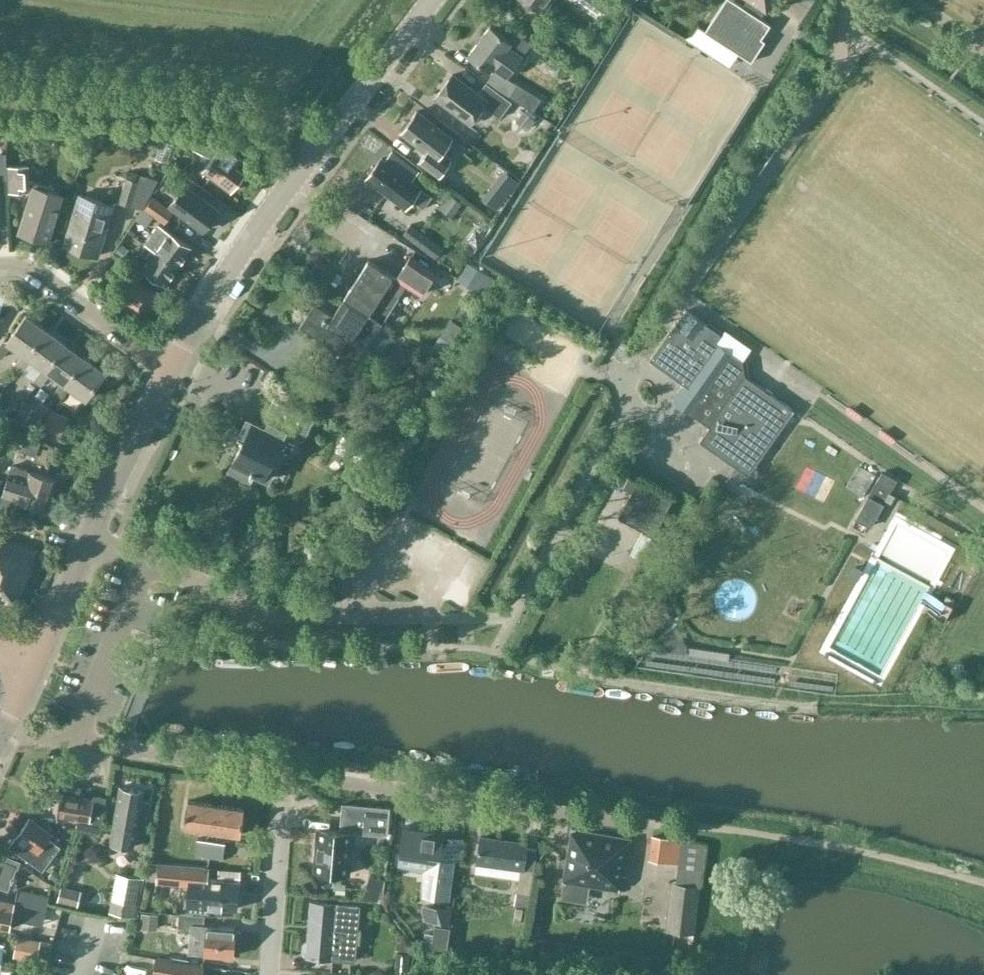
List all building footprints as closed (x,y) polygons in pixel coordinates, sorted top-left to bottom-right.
[(545,14),(554,0),(524,0),(545,14)] [(597,18),(600,14),(603,16),(613,0),(571,0),(597,18)] [(706,26),(722,37),(746,54),(751,57),(764,39),(759,36),(763,30),(768,23),(759,17),(765,8),(753,0),(724,0),(714,14),(706,26)] [(765,8),(771,0),(753,0),(765,8)] [(531,42),(528,40),(517,31),(511,40),(490,24),(467,54),(490,72),(493,69),(494,69),(487,82),(509,96),(510,95),(517,99),(525,87),(507,77),(524,55),(523,54),(531,42)] [(530,49),(543,59),(553,46),(540,36),(530,49)] [(500,116),(511,102),(484,82),(477,91),(452,73),(435,95),(470,122),(484,104),(500,116)] [(536,120),(523,110),(515,120),(528,130),(536,120)] [(402,130),(401,132),(426,152),(419,161),(435,174),(439,177),(453,158),(443,150),(452,137),(417,111),(410,120),(406,121),(402,125),(402,130)] [(224,143),(221,146),(200,136),(194,149),(212,158),(202,170),(231,193),(246,173),(239,167),(244,158),(224,143)] [(393,150),(385,160),(410,179),(418,169),(393,150)] [(421,209),(431,195),(410,179),(385,160),(382,158),(367,178),(406,207),(411,201),(421,209)] [(30,165),(8,165),(9,191),(31,190),(17,232),(50,242),(65,194),(46,188),(47,186),(34,181),(30,180),(30,165)] [(126,179),(119,202),(130,205),(131,204),(139,207),(143,208),(157,181),(154,180),(139,175),(137,182),(126,179)] [(509,175),(488,202),(497,210),(518,182),(509,175)] [(219,209),(185,184),(170,205),(204,230),(219,209)] [(158,188),(144,208),(153,214),(152,215),(165,224),(174,210),(163,203),(168,195),(158,188)] [(96,253),(112,202),(77,192),(62,242),(96,253)] [(452,195),(444,204),(454,213),(462,203),(452,195)] [(146,224),(152,215),(153,214),(144,208),(137,218),(146,224)] [(145,243),(155,250),(155,249),(178,264),(191,245),(168,229),(158,222),(145,243)] [(444,248),(411,222),(403,233),(436,259),(444,248)] [(165,284),(178,264),(155,249),(155,250),(142,268),(165,284)] [(435,273),(409,257),(395,279),(421,295),(435,273)] [(367,259),(344,294),(383,320),(399,295),(386,287),(393,276),(367,259)] [(469,266),(461,279),(482,291),(490,278),(469,266)] [(161,293),(129,271),(111,298),(143,320),(161,293)] [(347,373),(383,320),(344,294),(332,312),(314,300),(300,321),(319,333),(309,348),(347,373)] [(677,322),(676,322),(650,358),(683,384),(673,398),(709,424),(745,373),(743,361),(716,341),(722,333),(687,308),(677,322)] [(42,325),(26,314),(6,341),(3,339),(0,343),(0,357),(2,358),(12,344),(22,352),(42,325)] [(43,366),(62,341),(42,325),(22,352),(13,365),(21,371),(31,358),(43,366)] [(63,382),(82,355),(62,341),(43,366),(34,380),(41,386),(51,373),(63,382)] [(105,372),(82,355),(63,382),(53,393),(62,399),(72,386),(87,397),(105,372)] [(745,375),(709,426),(699,441),(748,475),(783,425),(794,410),(745,375)] [(35,387),(30,383),(26,388),(31,392),(35,387)] [(312,415),(297,408),(277,398),(265,422),(246,413),(239,428),(245,431),(228,464),(249,474),(251,469),(267,477),(274,462),(268,459),(283,427),(302,436),(312,415)] [(49,411),(42,425),(58,433),(65,418),(49,411)] [(29,415),(23,423),(35,429),(40,422),(29,415)] [(0,501),(0,506),(19,513),(23,500),(47,509),(57,478),(13,463),(0,501)] [(632,490),(618,515),(653,534),(672,499),(628,476),(628,477),(623,485),(632,490)] [(880,477),(857,518),(858,518),(870,525),(871,526),(894,484),(880,477)] [(37,546),(0,534),(0,600),(17,606),(37,546)] [(205,558),(210,546),(197,540),(191,551),(205,558)] [(45,549),(40,553),(41,559),(47,561),(51,557),(51,551),(45,549)] [(151,802),(140,800),(142,790),(119,785),(109,839),(132,843),(135,830),(146,832),(151,802)] [(93,798),(61,791),(56,816),(77,820),(76,828),(100,833),(107,796),(94,794),(93,798)] [(213,826),(217,801),(188,796),(184,821),(213,826)] [(246,805),(217,801),(213,826),(242,831),(246,805)] [(316,827),(312,869),(338,872),(349,873),(352,831),(363,832),(387,835),(390,806),(342,802),(339,829),(316,827)] [(9,847),(41,869),(58,845),(47,838),(50,832),(29,817),(9,847)] [(400,855),(428,859),(423,894),(449,898),(449,899),(450,899),(455,860),(454,860),(454,861),(440,859),(444,831),(442,831),(442,834),(435,833),(435,830),(404,826),(400,855)] [(64,828),(62,838),(72,839),(73,829),(64,828)] [(564,877),(565,877),(561,898),(588,902),(591,882),(618,886),(621,872),(624,873),(630,839),(572,829),(564,877)] [(477,860),(476,871),(497,874),(499,863),(520,866),(517,888),(515,904),(529,906),(534,870),(536,849),(526,848),(527,840),(481,834),(477,860)] [(209,856),(212,840),(198,838),(195,855),(209,856)] [(679,861),(681,842),(652,838),(649,858),(679,861)] [(226,842),(212,840),(209,856),(223,858),(226,842)] [(17,867),(20,860),(8,856),(7,858),(0,856),(0,887),(9,890),(17,867)] [(210,906),(237,908),(239,881),(208,878),(208,868),(148,863),(147,880),(184,884),(184,879),(191,880),(188,910),(209,912),(210,906)] [(54,871),(49,877),(54,882),(60,876),(54,871)] [(146,877),(116,872),(109,912),(138,917),(146,877)] [(369,877),(363,895),(377,900),(383,881),(369,877)] [(692,932),(699,885),(671,881),(664,928),(692,932)] [(82,890),(62,885),(58,900),(79,904),(82,890)] [(21,890),(18,890),(16,903),(0,900),(0,927),(12,930),(14,920),(43,926),(49,896),(21,890)] [(356,957),(359,905),(322,903),(321,913),(309,913),(307,939),(305,939),(302,940),(302,950),(304,952),(307,952),(306,954),(356,957)] [(428,905),(427,910),(430,920),(449,923),(449,924),(451,924),(453,907),(452,907),(452,908),(428,905)] [(516,909),(514,922),(521,923),(523,910),(516,909)] [(159,913),(141,912),(140,929),(157,930),(159,913)] [(179,921),(178,927),(192,928),(190,946),(190,952),(204,952),(204,953),(233,956),(233,952),(239,953),(240,930),(234,930),(234,926),(207,924),(207,926),(204,925),(204,915),(180,913),(179,913),(179,921)] [(434,925),(432,945),(447,947),(450,927),(434,925)] [(38,956),(41,940),(17,935),(14,951),(38,956)] [(108,941),(104,964),(114,966),(118,943),(108,941)] [(397,953),(396,963),(408,964),(409,954),(397,953)] [(153,974),(157,974),(216,974),(203,973),(204,965),(156,956),(153,974)]
